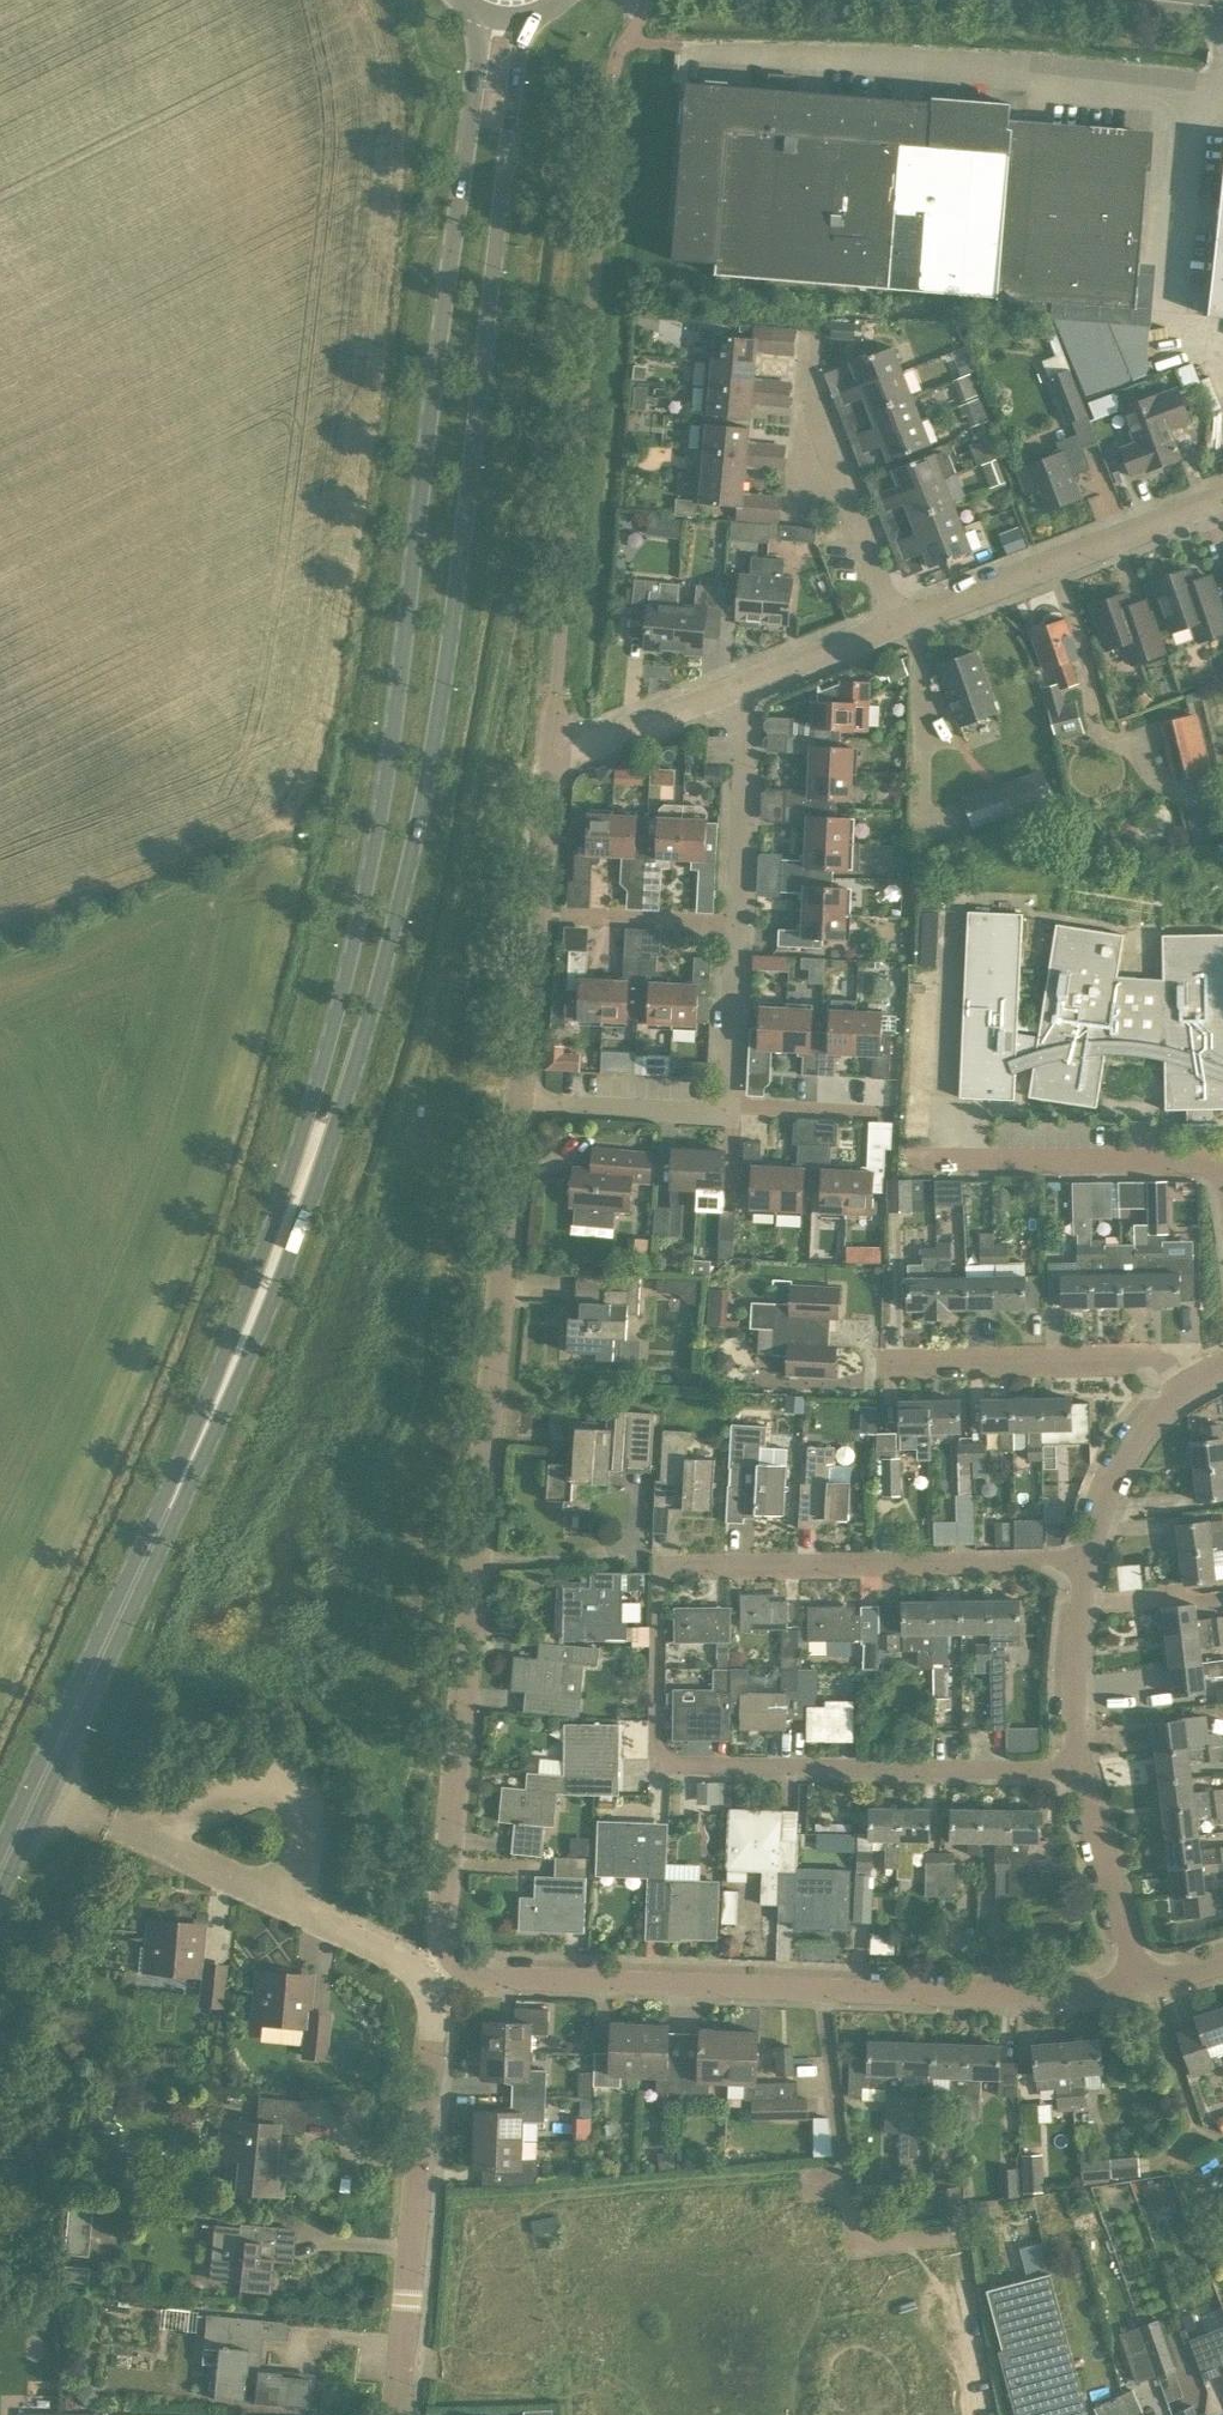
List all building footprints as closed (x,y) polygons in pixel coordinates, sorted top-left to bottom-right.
[(716,274),(955,294),(970,111),(933,109),(934,99),(931,99),(930,104),(689,84),(675,258),(717,261),(716,274)] [(970,111),(955,294),(1132,309),(1147,137),(1007,125),(1008,105),(1006,105),(1005,114),(970,111)] [(1208,315),(1222,316),(1222,182),(1208,315)] [(830,337),(853,339),(855,325),(832,321),(830,337)] [(751,337),(751,339),(709,334),(707,362),(754,367),(756,352),(773,354),(774,340),(752,338),(751,337)] [(1056,356),(1041,362),(1066,424),(1088,416),(1057,337),(1049,340),(1056,356)] [(830,388),(833,398),(902,372),(892,346),(851,362),(857,378),(830,388)] [(707,362),(704,388),(769,394),(770,379),(753,377),(754,367),(707,362)] [(864,397),(870,412),(911,396),(902,372),(833,398),(837,407),(864,397)] [(970,373),(952,380),(961,402),(978,395),(970,373)] [(648,408),(651,387),(638,385),(635,406),(648,408)] [(769,394),(704,388),(702,413),(749,418),(751,404),(768,406),(769,394)] [(1122,408),(1130,430),(1148,423),(1154,439),(1170,433),(1168,429),(1189,421),(1176,388),(1122,408)] [(1089,402),(1095,417),(1122,407),(1116,392),(1089,402)] [(848,437),(852,446),(920,420),(911,396),(870,412),(875,426),(848,437)] [(963,417),(966,415),(971,427),(989,420),(980,397),(958,405),(963,417)] [(920,420),(852,446),(856,455),(883,445),(888,460),(930,444),(920,420)] [(701,422),(698,450),(763,456),(765,442),(748,441),(749,427),(701,422)] [(1148,423),(1130,430),(1135,442),(1120,448),(1131,476),(1179,458),(1170,433),(1154,439),(1148,423)] [(1028,491),(1034,488),(1043,511),(1079,497),(1073,481),(1076,474),(1090,468),(1077,433),(1056,442),(1060,453),(1019,469),(1028,491)] [(698,450),(696,478),(744,482),(745,467),(762,468),(763,456),(698,450)] [(871,495),(875,504),(943,478),(957,473),(950,454),(943,451),(934,455),(934,453),(892,469),(898,485),(871,495)] [(983,475),(985,474),(991,487),(1005,482),(996,459),(982,464),(982,466),(980,467),(983,475)] [(744,482),(696,478),(693,502),(697,502),(737,506),(735,519),(757,521),(760,495),(743,493),(744,482)] [(905,503),(911,518),(952,502),(943,478),(875,504),(879,514),(905,503)] [(696,517),(697,502),(693,502),(676,500),(675,515),(696,517)] [(890,543),(893,553),(962,526),(952,502),(911,518),(917,533),(890,543)] [(731,522),(729,537),(749,539),(751,523),(731,522)] [(779,539),(814,542),(816,527),(780,524),(779,539)] [(962,526),(893,553),(897,562),(924,552),(930,567),(971,551),(962,526)] [(736,619),(762,621),(768,557),(752,556),(750,575),(740,575),(736,619)] [(768,557),(762,621),(767,622),(770,625),(780,626),(784,623),(788,623),(792,579),(783,579),(785,559),(768,557)] [(1218,600),(1201,606),(1192,580),(1189,570),(1180,572),(1175,570),(1170,570),(1165,574),(1163,578),(1155,581),(1172,631),(1191,624),(1197,642),(1210,637),(1222,633),(1222,613),(1218,600)] [(661,648),(673,650),(678,605),(660,602),(662,582),(635,579),(634,588),(628,587),(626,603),(633,603),(630,630),(646,632),(644,649),(661,650),(661,648)] [(678,605),(673,650),(684,651),(684,653),(701,655),(705,620),(721,622),(724,587),(697,584),(695,606),(678,605)] [(1125,642),(1132,664),(1164,653),(1154,623),(1138,628),(1126,594),(1091,606),(1106,649),(1125,642)] [(1046,627),(1031,632),(1043,669),(1051,666),(1061,690),(1079,683),(1071,659),(1078,657),(1066,620),(1063,617),(1059,615),(1047,618),(1045,622),(1046,627)] [(996,713),(974,652),(938,665),(959,725),(996,713)] [(812,720),(789,719),(788,735),(832,738),(832,727),(868,729),(870,681),(841,681),(841,683),(818,692),(818,701),(812,701),(812,720)] [(1085,732),(1076,701),(1048,708),(1057,739),(1085,732)] [(1164,746),(1174,782),(1211,772),(1197,713),(1160,722),(1166,746),(1164,746)] [(810,753),(809,772),(852,774),(853,748),(831,747),(832,738),(788,735),(787,752),(810,753)] [(678,782),(678,767),(653,766),(653,782),(678,782)] [(706,767),(707,795),(723,794),(722,766),(706,767)] [(679,769),(679,784),(663,784),(663,797),(688,797),(688,769),(679,769)] [(1042,769),(991,788),(1002,818),(1053,799),(1042,769)] [(786,789),(785,806),(829,808),(829,798),(851,799),(852,774),(809,772),(808,790),(786,789)] [(663,858),(680,859),(683,805),(664,804),(659,809),(659,818),(648,817),(644,884),(661,885),(663,858)] [(683,805),(680,859),(699,860),(698,887),(715,888),(718,822),(707,822),(707,811),(703,806),(683,805)] [(807,823),(806,842),(860,845),(860,842),(849,842),(850,818),(828,817),(829,808),(785,806),(784,822),(807,823)] [(593,854),(610,855),(612,815),(588,814),(587,840),(576,839),(574,880),(591,881),(593,854)] [(628,883),(644,884),(648,817),(612,815),(610,855),(629,856),(628,883)] [(782,859),(781,876),(833,879),(833,869),(859,870),(860,845),(806,842),(805,860),(782,859)] [(804,892),(803,912),(846,914),(847,889),(832,888),(833,879),(781,876),(781,891),(804,892)] [(940,963),(941,910),(925,910),(924,963),(940,963)] [(846,914),(803,912),(802,930),(779,929),(778,946),(822,948),(823,938),(845,939),(846,914)] [(1162,935),(1163,980),(1118,977),(1124,935),(1056,924),(1036,1050),(1021,1056),(1026,1069),(1034,1067),(1029,1097),(1097,1108),(1105,1055),(1120,1055),(1128,1055),(1135,1056),(1143,1057),(1150,1058),(1157,1059),(1165,1061),(1166,1110),(1188,1110),(1188,1123),(1183,1124),(1183,1126),(1218,1125),(1218,1123),(1213,1123),(1212,1110),(1222,1109),(1222,934),(1162,935)] [(628,950),(666,951),(666,927),(629,926),(628,950)] [(566,1018),(602,1020),(604,979),(587,978),(588,950),(570,949),(566,1018)] [(627,1019),(637,1019),(641,953),(625,952),(623,980),(604,979),(602,1020),(627,1021),(627,1019)] [(649,1022),(673,1023),(675,983),(656,982),(658,954),(641,953),(637,1019),(649,1020),(649,1022)] [(755,970),(793,971),(793,954),(756,953),(755,970)] [(809,956),(807,980),(826,981),(828,957),(809,956)] [(675,983),(673,1023),(696,1025),(696,1022),(708,1022),(712,957),(695,957),(693,984),(675,983)] [(766,1049),(784,1050),(786,1008),(760,1007),(759,1029),(749,1029),(747,1071),(765,1072),(766,1049)] [(802,1074),(818,1075),(820,1032),(811,1032),(812,1009),(786,1008),(784,1050),(803,1051),(802,1074)] [(836,1052),(854,1053),(856,1012),(830,1011),(829,1033),(820,1032),(818,1075),(835,1076),(836,1052)] [(856,1012),(854,1053),(873,1054),(872,1077),(888,1078),(890,1036),(880,1035),(881,1013),(856,1012)] [(544,1070),(563,1071),(580,1072),(581,1052),(564,1051),(564,1046),(545,1045),(544,1070)] [(638,1072),(672,1073),(673,1054),(638,1053),(638,1072)] [(750,1209),(777,1211),(779,1167),(760,1166),(761,1143),(744,1142),(742,1186),(751,1187),(750,1209)] [(803,1189),(812,1190),(814,1146),(798,1145),(797,1168),(779,1167),(777,1211),(802,1212),(803,1189)] [(820,1212),(846,1214),(848,1171),(830,1170),(831,1147),(814,1146),(812,1190),(821,1190),(820,1212)] [(848,1171),(846,1214),(872,1215),(874,1193),(883,1193),(885,1149),(868,1148),(867,1172),(848,1171)] [(671,1188),(671,1200),(682,1201),(683,1189),(698,1189),(700,1151),(673,1149),(671,1188)] [(612,1170),(590,1168),(575,1167),(572,1207),(575,1207),(573,1225),(614,1228),(615,1210),(628,1211),(631,1180),(649,1182),(651,1153),(614,1150),(612,1170)] [(698,1189),(697,1201),(712,1201),(712,1202),(724,1202),(725,1191),(727,1152),(700,1151),(698,1189)] [(911,1179),(887,1179),(887,1212),(911,1211),(911,1179)] [(935,1203),(964,1204),(964,1180),(948,1180),(935,1180),(935,1203)] [(1119,1182),(1119,1208),(1148,1208),(1148,1181),(1119,1182)] [(1092,1182),(1073,1182),(1073,1219),(1091,1218),(1092,1218),(1092,1182)] [(1112,1182),(1092,1182),(1092,1218),(1113,1218),(1112,1182)] [(653,1235),(668,1236),(671,1207),(655,1206),(653,1235)] [(719,1238),(720,1238),(720,1249),(731,1250),(732,1239),(734,1239),(736,1210),(720,1209),(719,1238)] [(1148,1212),(1148,1225),(1148,1234),(1166,1234),(1169,1234),(1168,1212),(1148,1212)] [(1120,1244),(1121,1307),(1150,1306),(1149,1275),(1148,1243),(1149,1243),(1148,1234),(1148,1225),(1147,1225),(1134,1225),(1135,1275),(1121,1275),(1121,1244),(1120,1244)] [(980,1233),(980,1264),(994,1264),(994,1263),(994,1246),(993,1232),(980,1233)] [(629,1237),(626,1269),(646,1271),(649,1239),(629,1237)] [(1093,1276),(1093,1307),(1121,1307),(1120,1244),(1105,1244),(1105,1239),(1092,1240),(1092,1242),(1093,1276)] [(937,1242),(936,1242),(937,1278),(938,1318),(952,1318),(952,1309),(968,1309),(967,1278),(966,1278),(952,1278),(951,1241),(937,1242)] [(937,1278),(936,1242),(935,1242),(935,1247),(923,1247),(923,1278),(909,1279),(909,1310),(925,1310),(925,1318),(938,1318),(937,1278)] [(1062,1260),(1062,1276),(1063,1276),(1063,1308),(1093,1307),(1093,1276),(1092,1242),(1077,1242),(1077,1260),(1062,1260)] [(885,1261),(885,1244),(849,1243),(849,1261),(885,1261)] [(1148,1243),(1149,1275),(1150,1306),(1179,1306),(1179,1300),(1194,1300),(1194,1273),(1194,1256),(1164,1257),(1163,1243),(1149,1243),(1148,1243)] [(994,1277),(995,1309),(1025,1308),(1027,1308),(1026,1307),(1026,1276),(1024,1276),(1024,1275),(1024,1262),(1009,1262),(1009,1246),(994,1246),(994,1263),(995,1263),(995,1277),(994,1277)] [(696,1271),(713,1272),(714,1261),(697,1260),(696,1271)] [(568,1316),(567,1352),(597,1353),(596,1359),(622,1360),(622,1339),(627,1339),(628,1309),(640,1310),(641,1278),(620,1277),(621,1273),(582,1272),(580,1317),(568,1316)] [(994,1277),(967,1278),(968,1309),(995,1309),(994,1277)] [(678,1293),(679,1279),(658,1278),(657,1292),(678,1293)] [(759,1328),(759,1329),(807,1331),(808,1318),(838,1320),(840,1288),(792,1286),(791,1304),(752,1302),(751,1328),(759,1328)] [(712,1289),(710,1325),(726,1326),(729,1290),(712,1289)] [(807,1331),(759,1329),(757,1353),(788,1355),(787,1375),(835,1377),(837,1346),(806,1345),(807,1331)] [(1071,1399),(1041,1400),(1042,1430),(1042,1445),(1090,1444),(1089,1404),(1071,1404),(1071,1399)] [(1012,1401),(1013,1450),(1014,1450),(1014,1431),(1027,1431),(1028,1461),(1042,1461),(1042,1430),(1041,1400),(1012,1401)] [(999,1450),(1013,1450),(1012,1401),(983,1401),(983,1431),(999,1431),(999,1450)] [(931,1433),(930,1402),(900,1402),(901,1449),(917,1448),(917,1460),(931,1459),(930,1433),(931,1433)] [(959,1402),(930,1402),(931,1433),(959,1433),(959,1402)] [(606,1429),(575,1427),(572,1464),(548,1464),(546,1500),(563,1502),(562,1507),(591,1509),(592,1483),(608,1484),(609,1472),(650,1471),(653,1413),(608,1410),(606,1429)] [(760,1447),(765,1447),(766,1427),(731,1425),(726,1523),(744,1524),(744,1515),(783,1517),(786,1466),(759,1464),(760,1447)] [(1191,1443),(1194,1472),(1222,1469),(1222,1444),(1222,1440),(1220,1425),(1202,1427),(1204,1442),(1191,1443)] [(686,1445),(690,1446),(691,1431),(662,1430),(659,1480),(655,1480),(653,1517),(672,1518),(672,1508),(710,1510),(713,1460),(685,1458),(686,1445)] [(882,1431),(884,1456),(900,1455),(899,1430),(882,1431)] [(973,1489),(972,1443),(971,1443),(971,1437),(964,1437),(964,1433),(960,1433),(960,1443),(958,1443),(959,1494),(972,1493),(972,1489),(973,1489)] [(972,1443),(972,1474),(978,1473),(977,1462),(985,1461),(985,1442),(972,1443)] [(801,1483),(798,1529),(816,1530),(817,1520),(848,1521),(850,1484),(829,1482),(830,1466),(834,1466),(835,1449),(808,1447),(806,1484),(801,1483)] [(900,1496),(900,1457),(897,1457),(881,1458),(882,1459),(876,1459),(874,1485),(875,1530),(888,1530),(887,1496),(900,1496)] [(1194,1472),(1197,1501),(1222,1499),(1222,1469),(1194,1472)] [(1064,1507),(1046,1507),(1046,1522),(1065,1521),(1064,1507)] [(960,1539),(960,1519),(937,1519),(937,1539),(960,1539)] [(1043,1547),(1043,1546),(1043,1519),(1014,1519),(1015,1548),(1036,1547),(1043,1547)] [(1177,1526),(1180,1555),(1212,1551),(1222,1550),(1222,1543),(1222,1534),(1220,1521),(1208,1522),(1177,1526)] [(1212,1551),(1180,1555),(1184,1583),(1215,1580),(1212,1551)] [(622,1590),(644,1590),(645,1572),(588,1571),(588,1587),(583,1587),(583,1583),(566,1583),(566,1603),(558,1602),(558,1627),(563,1627),(563,1633),(557,1633),(557,1640),(575,1640),(584,1637),(587,1640),(626,1640),(627,1621),(621,1621),(622,1590)] [(742,1630),(781,1629),(781,1653),(798,1653),(798,1628),(786,1628),(786,1596),(742,1596),(742,1630)] [(879,1634),(878,1662),(897,1662),(897,1650),(918,1650),(918,1667),(933,1667),(933,1665),(932,1603),(903,1602),(903,1632),(903,1633),(896,1633),(879,1634)] [(932,1603),(933,1665),(947,1665),(947,1635),(961,1635),(961,1603),(932,1603)] [(961,1603),(961,1635),(975,1635),(990,1635),(990,1603),(961,1603)] [(990,1603),(990,1635),(991,1635),(991,1645),(991,1662),(992,1729),(1006,1729),(1005,1693),(1005,1645),(1019,1645),(1019,1635),(1019,1603),(990,1603)] [(1166,1637),(1222,1631),(1222,1616),(1196,1619),(1195,1604),(1163,1608),(1163,1609),(1159,1609),(1156,1613),(1157,1624),(1161,1627),(1165,1626),(1166,1637)] [(810,1632),(810,1640),(811,1640),(827,1640),(828,1655),(851,1655),(851,1639),(855,1639),(861,1639),(860,1615),(854,1615),(854,1607),(810,1607),(810,1632)] [(731,1618),(721,1618),(712,1618),(711,1609),(676,1609),(676,1642),(731,1641),(731,1618)] [(649,1626),(632,1626),(632,1646),(649,1646),(649,1626)] [(1170,1666),(1222,1660),(1222,1659),(1201,1661),(1200,1647),(1222,1645),(1222,1631),(1166,1637),(1170,1666)] [(863,1633),(863,1670),(864,1670),(878,1670),(878,1662),(879,1634),(863,1633)] [(579,1716),(584,1663),(597,1664),(599,1647),(564,1644),(539,1642),(538,1658),(514,1656),(511,1689),(526,1691),(524,1711),(579,1716)] [(721,1667),(729,1667),(729,1645),(717,1645),(717,1659),(721,1659),(721,1667)] [(976,1645),(976,1662),(991,1662),(991,1645),(976,1645)] [(730,1665),(746,1665),(747,1647),(730,1647),(730,1665)] [(781,1653),(781,1669),(798,1669),(798,1668),(798,1653),(781,1653)] [(1170,1666),(1173,1695),(1205,1691),(1203,1677),(1222,1675),(1222,1660),(1170,1666)] [(933,1667),(933,1685),(947,1685),(947,1665),(933,1665),(933,1667)] [(731,1669),(730,1691),(748,1692),(749,1668),(731,1667),(731,1669)] [(713,1691),(730,1692),(730,1691),(731,1669),(713,1668),(713,1691)] [(798,1668),(798,1669),(798,1698),(809,1698),(809,1741),(853,1741),(853,1700),(826,1700),(826,1706),(816,1706),(816,1698),(817,1698),(817,1669),(798,1668)] [(797,1698),(798,1698),(798,1669),(781,1669),(781,1690),(786,1690),(786,1691),(797,1691),(797,1698)] [(863,1670),(864,1690),(879,1689),(878,1670),(864,1670),(863,1670)] [(954,1733),(954,1693),(933,1693),(934,1733),(954,1733)] [(742,1729),(786,1729),(786,1696),(742,1696),(742,1729)] [(675,1707),(675,1740),(719,1740),(719,1707),(675,1707)] [(1182,1721),(1152,1724),(1156,1753),(1222,1746),(1222,1736),(1217,1732),(1209,1733),(1206,1714),(1182,1717),(1182,1721)] [(563,1777),(561,1794),(592,1794),(618,1795),(618,1776),(619,1724),(564,1723),(564,1760),(564,1776),(563,1776),(563,1777)] [(1006,1727),(1006,1748),(1040,1748),(1040,1727),(1006,1727)] [(1159,1782),(1191,1779),(1189,1763),(1222,1759),(1222,1746),(1156,1753),(1159,1782)] [(503,1787),(499,1821),(518,1823),(515,1853),(542,1856),(545,1826),(555,1827),(558,1794),(561,1794),(563,1777),(563,1776),(528,1773),(527,1789),(503,1787)] [(701,1801),(733,1802),(734,1780),(701,1779),(701,1801)] [(1163,1811),(1222,1804),(1222,1788),(1193,1792),(1191,1779),(1159,1782),(1163,1811)] [(1166,1839),(1198,1835),(1196,1820),(1212,1818),(1213,1824),(1222,1823),(1222,1804),(1163,1811),(1166,1839)] [(779,1872),(797,1872),(798,1840),(781,1840),(782,1816),(783,1809),(731,1807),(730,1813),(727,1868),(729,1868),(729,1881),(747,1882),(748,1871),(759,1872),(759,1870),(762,1870),(760,1902),(777,1903),(779,1903),(779,1873),(779,1872)] [(897,1878),(899,1878),(901,1809),(871,1809),(870,1840),(886,1840),(886,1867),(897,1867),(897,1878)] [(901,1809),(899,1878),(913,1879),(913,1852),(923,1853),(923,1850),(929,1848),(930,1810),(901,1809)] [(968,1853),(980,1853),(981,1810),(952,1810),(951,1841),(968,1842),(968,1853)] [(981,1810),(980,1853),(981,1853),(981,1842),(996,1842),(995,1895),(1008,1896),(1008,1893),(1010,1811),(981,1810)] [(1039,1811),(1010,1811),(1008,1893),(1022,1893),(1027,1889),(1027,1842),(1039,1843),(1039,1811)] [(646,1910),(649,1910),(650,1879),(666,1880),(667,1853),(650,1852),(651,1822),(598,1819),(595,1874),(647,1877),(646,1910)] [(820,1832),(820,1849),(860,1849),(860,1832),(820,1832)] [(592,1853),(592,1835),(575,1835),(575,1853),(592,1853)] [(1170,1868),(1218,1862),(1222,1862),(1222,1846),(1200,1849),(1198,1835),(1166,1839),(1170,1868)] [(857,1851),(856,1873),(872,1874),(872,1851),(857,1851)] [(926,1896),(939,1896),(940,1852),(926,1852),(926,1896)] [(940,1852),(939,1896),(957,1896),(957,1870),(954,1870),(954,1852),(940,1852)] [(1037,1861),(1041,1877),(1056,1873),(1058,1882),(1072,1879),(1067,1861),(1054,1864),(1051,1856),(1037,1861)] [(1218,1862),(1170,1868),(1173,1896),(1183,1895),(1186,1918),(1216,1914),(1213,1890),(1209,1891),(1205,1891),(1203,1875),(1219,1873),(1218,1862)] [(779,1873),(779,1903),(795,1904),(794,1927),(827,1929),(830,1876),(779,1873)] [(536,1874),(534,1897),(521,1896),(519,1928),(583,1932),(586,1876),(536,1874)] [(650,1879),(649,1910),(663,1911),(662,1935),(715,1937),(717,1883),(666,1881),(666,1880),(650,1879)] [(146,1947),(139,1947),(137,1968),(203,1974),(201,2002),(219,2004),(223,1966),(199,1964),(202,1926),(149,1921),(146,1947)] [(302,2054),(324,2056),(327,2017),(307,2015),(310,1977),(257,1972),(252,2020),(305,2025),(302,2054)] [(485,2020),(483,2048),(532,2050),(533,2032),(548,2033),(549,2009),(517,2007),(516,2021),(485,2020)] [(1196,2016),(1199,2026),(1178,2032),(1191,2073),(1213,2067),(1206,2047),(1222,2041),(1222,2007),(1196,2016)] [(621,2075),(639,2076),(641,2022),(613,2021),(611,2053),(595,2052),(593,2085),(620,2087),(621,2075)] [(655,2091),(683,2093),(685,2060),(669,2060),(671,2024),(641,2022),(639,2076),(656,2077),(655,2091)] [(710,2084),(728,2085),(730,2030),(702,2029),(700,2061),(685,2060),(683,2093),(709,2094),(710,2084)] [(730,2030),(728,2085),(745,2086),(744,2099),(772,2099),(773,2119),(809,2119),(808,2098),(798,2097),(797,2082),(758,2082),(760,2032),(730,2030)] [(1100,2039),(1066,2042),(1073,2108),(1081,2108),(1081,2103),(1086,2103),(1083,2074),(1102,2073),(1100,2039)] [(900,2133),(901,2106),(904,2042),(870,2041),(870,2058),(850,2057),(849,2096),(864,2096),(864,2088),(868,2088),(887,2089),(887,2101),(886,2124),(885,2132),(900,2133)] [(904,2042),(901,2106),(915,2106),(916,2089),(917,2089),(917,2088),(935,2089),(936,2043),(904,2042)] [(1073,2108),(1066,2042),(1034,2044),(1037,2078),(1054,2076),(1057,2111),(1072,2110),(1072,2109),(1073,2108)] [(967,2044),(936,2043),(935,2089),(951,2089),(949,2125),(964,2125),(964,2121),(965,2121),(965,2108),(967,2044)] [(1001,2045),(967,2044),(965,2108),(965,2121),(980,2121),(981,2078),(1000,2078),(1001,2045)] [(777,2047),(778,2075),(794,2074),(792,2047),(777,2047)] [(516,2079),(515,2095),(546,2096),(547,2070),(531,2069),(532,2050),(483,2048),(482,2078),(516,2079)] [(1019,2092),(1021,2061),(1007,2060),(1005,2091),(1019,2092)] [(478,2111),(477,2140),(522,2142),(523,2122),(545,2123),(546,2096),(515,2095),(514,2112),(478,2111)] [(241,2191),(279,2195),(282,2165),(272,2164),(275,2131),(302,2133),(305,2104),(303,2103),(303,2101),(258,2097),(255,2123),(223,2119),(219,2156),(244,2159),(241,2191)] [(834,2114),(816,2115),(817,2153),(835,2152),(834,2114)] [(578,2115),(577,2139),(594,2139),(594,2116),(578,2115)] [(901,2122),(899,2157),(917,2157),(919,2123),(901,2122)] [(522,2142),(477,2140),(476,2168),(506,2169),(505,2187),(536,2184),(537,2158),(521,2157),(522,2142)] [(1022,2154),(1023,2192),(1044,2191),(1043,2154),(1022,2154)] [(1082,2180),(1112,2178),(1110,2158),(1081,2160),(1082,2180)] [(998,2169),(999,2195),(1019,2194),(1019,2168),(998,2169)] [(1167,2180),(1142,2186),(1148,2210),(1173,2204),(1167,2180)] [(935,2189),(938,2216),(964,2212),(961,2185),(935,2189)] [(63,2253),(87,2255),(92,2199),(68,2197),(63,2253)] [(238,2288),(268,2291),(272,2257),(257,2256),(259,2242),(290,2245),(291,2228),(241,2223),(240,2228),(215,2226),(210,2278),(239,2280),(238,2288)] [(986,2289),(1002,2349),(998,2350),(1015,2414),(1087,2414),(1042,2241),(1019,2247),(1027,2278),(986,2289)] [(60,2284),(99,2288),(101,2270),(88,2269),(88,2267),(62,2264),(60,2284)] [(257,2370),(262,2321),(207,2315),(204,2346),(218,2347),(213,2397),(305,2406),(308,2378),(280,2375),(280,2372),(257,2370)] [(1137,2327),(1155,2376),(1180,2368),(1162,2318),(1137,2327)] [(1210,2331),(1189,2339),(1190,2340),(1190,2341),(1205,2380),(1219,2374),(1222,2382),(1222,2326),(1210,2331)] [(1137,2383),(1155,2376),(1137,2327),(1119,2333),(1137,2383)] [(88,2407),(101,2396),(90,2383),(78,2394),(88,2407)] [(1205,2410),(1198,2414),(1192,2404),(1175,2413),(1176,2414),(1208,2414),(1205,2410)] [(1120,2414),(1145,2414),(1140,2405),(1120,2414)] [(556,2406),(526,2406),(526,2414),(556,2414),(556,2406)]
